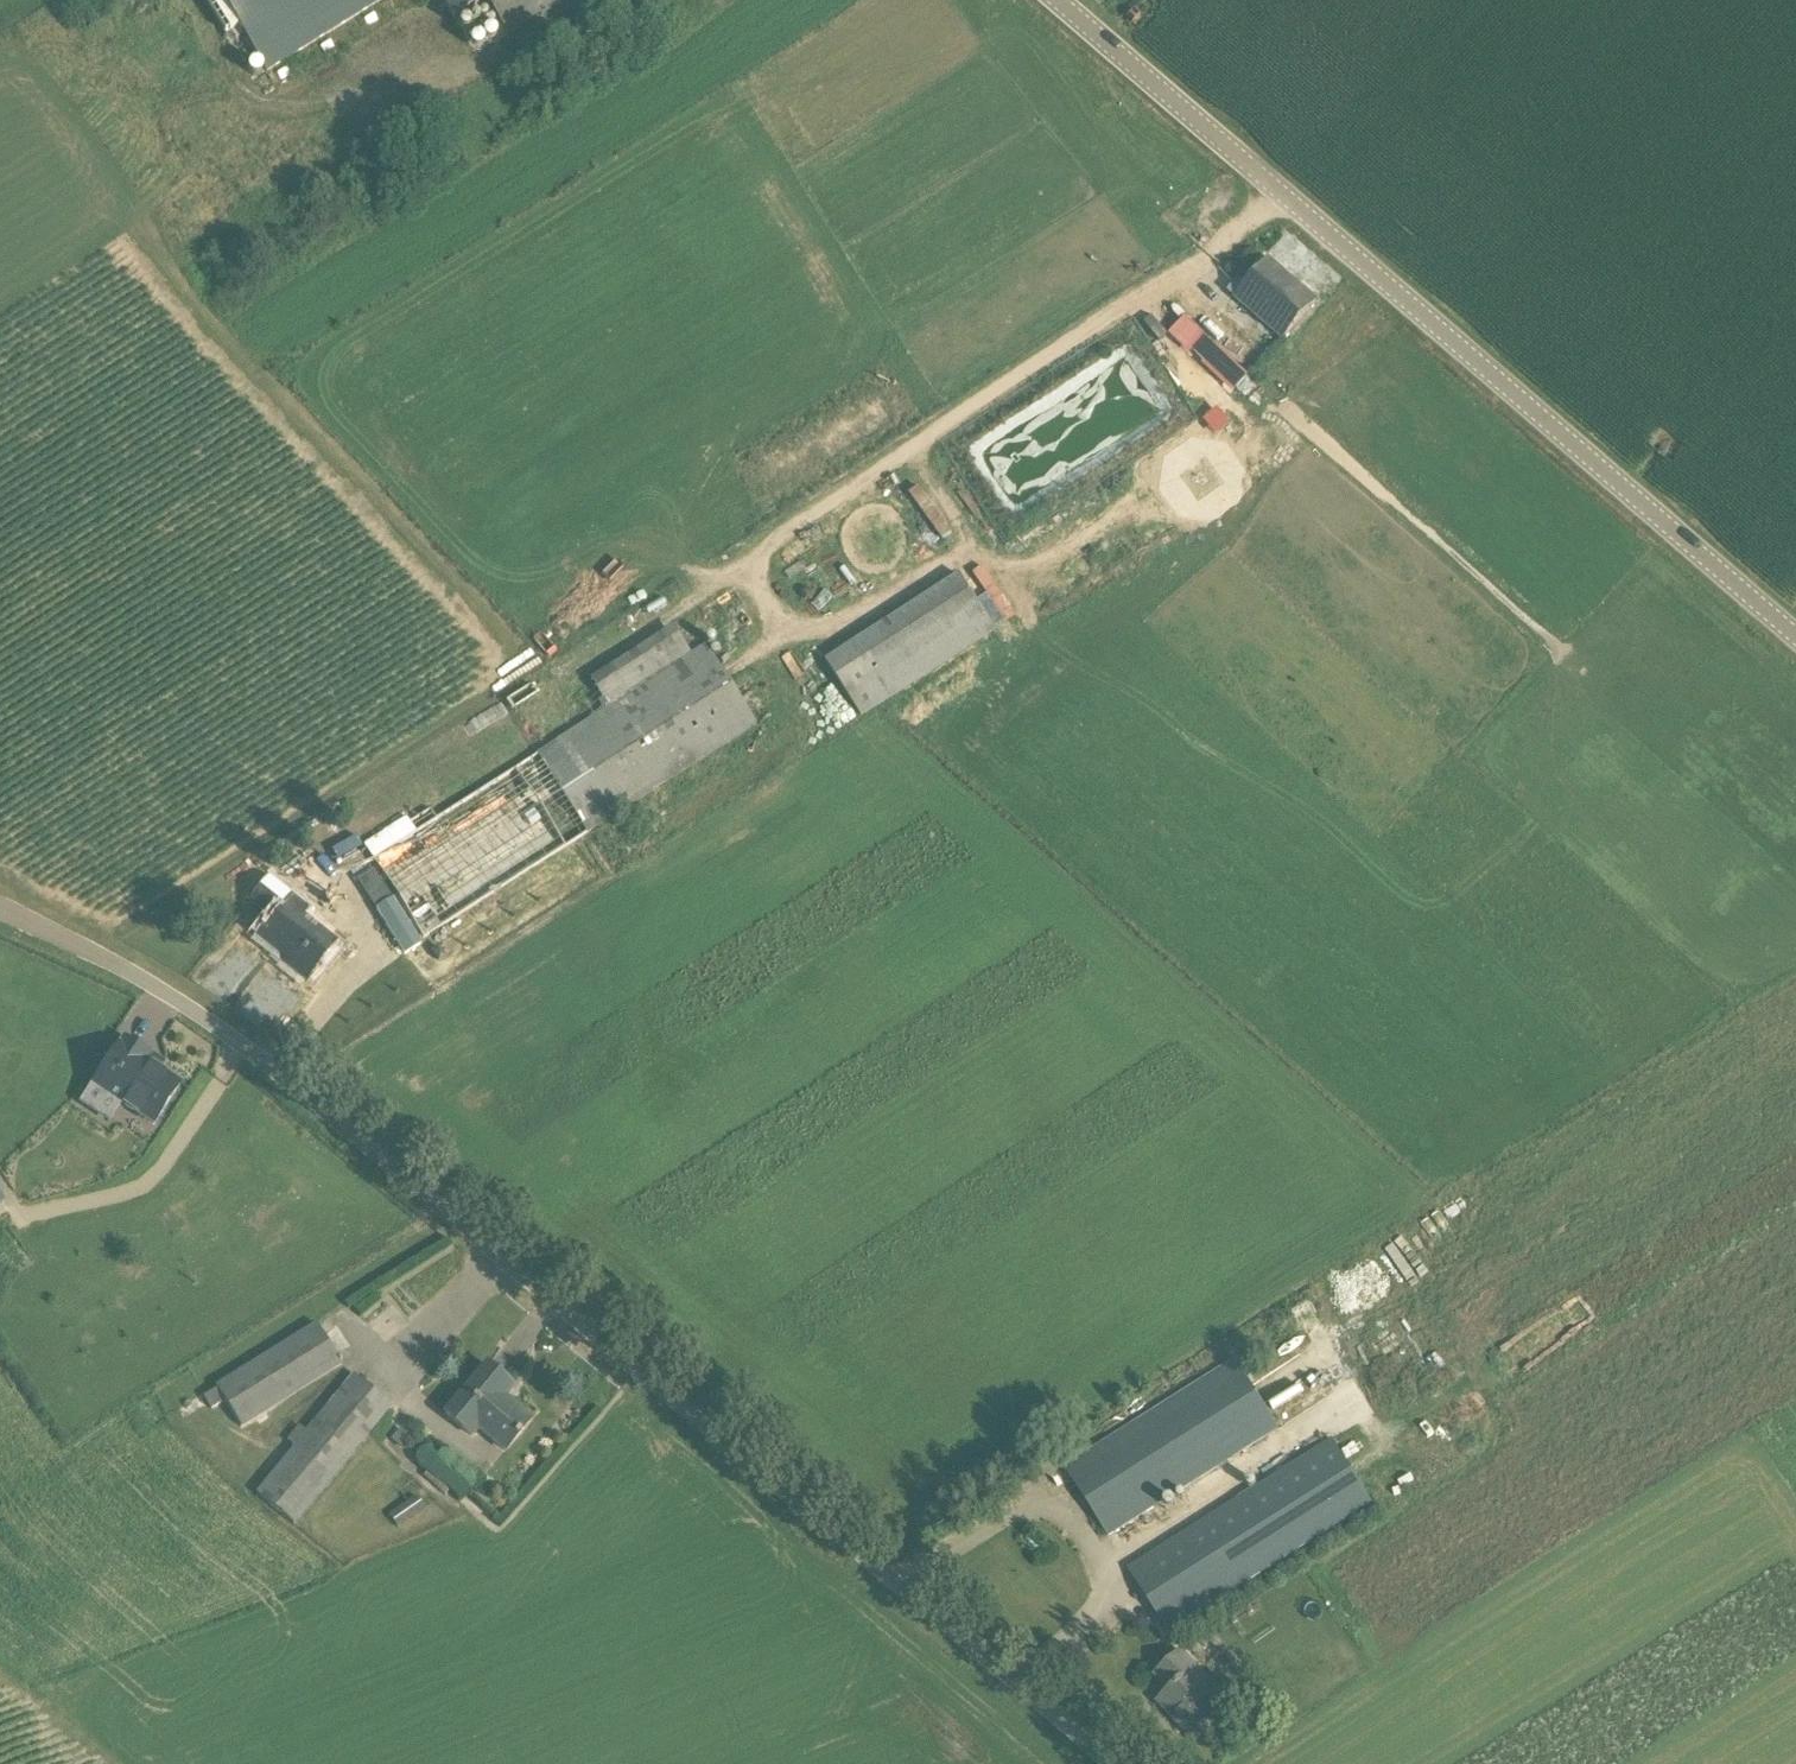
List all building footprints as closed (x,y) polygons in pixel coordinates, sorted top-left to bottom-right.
[(272,78),(396,0),(222,0),(272,78)] [(1316,301),(1269,261),(1237,298),(1284,339),(1316,301)] [(1171,331),(1228,391),(1244,375),(1187,315),(1171,331)] [(1215,406),(1201,419),(1209,427),(1190,445),(1202,458),(1235,426),(1215,406)] [(914,485),(905,493),(941,536),(950,528),(914,485)] [(856,717),(996,632),(959,570),(818,655),(856,717)] [(703,649),(532,756),(584,835),(753,726),(703,649)] [(424,938),(584,835),(532,756),(434,818),(425,804),(382,831),(383,833),(363,846),(424,938)] [(251,899),(273,917),(258,936),(286,959),(283,963),(308,983),(339,944),(306,918),(310,912),(268,878),(251,899)] [(145,1067),(119,1050),(88,1097),(150,1137),(176,1098),(140,1074),(145,1067)] [(317,1323),(216,1385),(241,1426),(342,1364),(317,1323)] [(1107,1536),(1277,1428),(1234,1360),(1063,1468),(1107,1536)] [(487,1365),(445,1414),(472,1436),(479,1428),(506,1451),(532,1420),(505,1397),(513,1387),(487,1365)] [(286,1441),(294,1447),(257,1492),(293,1523),(392,1405),(355,1374),(307,1433),(299,1426),(286,1441)] [(1167,1632),(1372,1502),(1331,1439),(1127,1569),(1167,1632)] [(1206,1679),(1181,1651),(1156,1675),(1170,1690),(1159,1701),(1197,1742),(1226,1714),(1199,1685),(1206,1679)]
